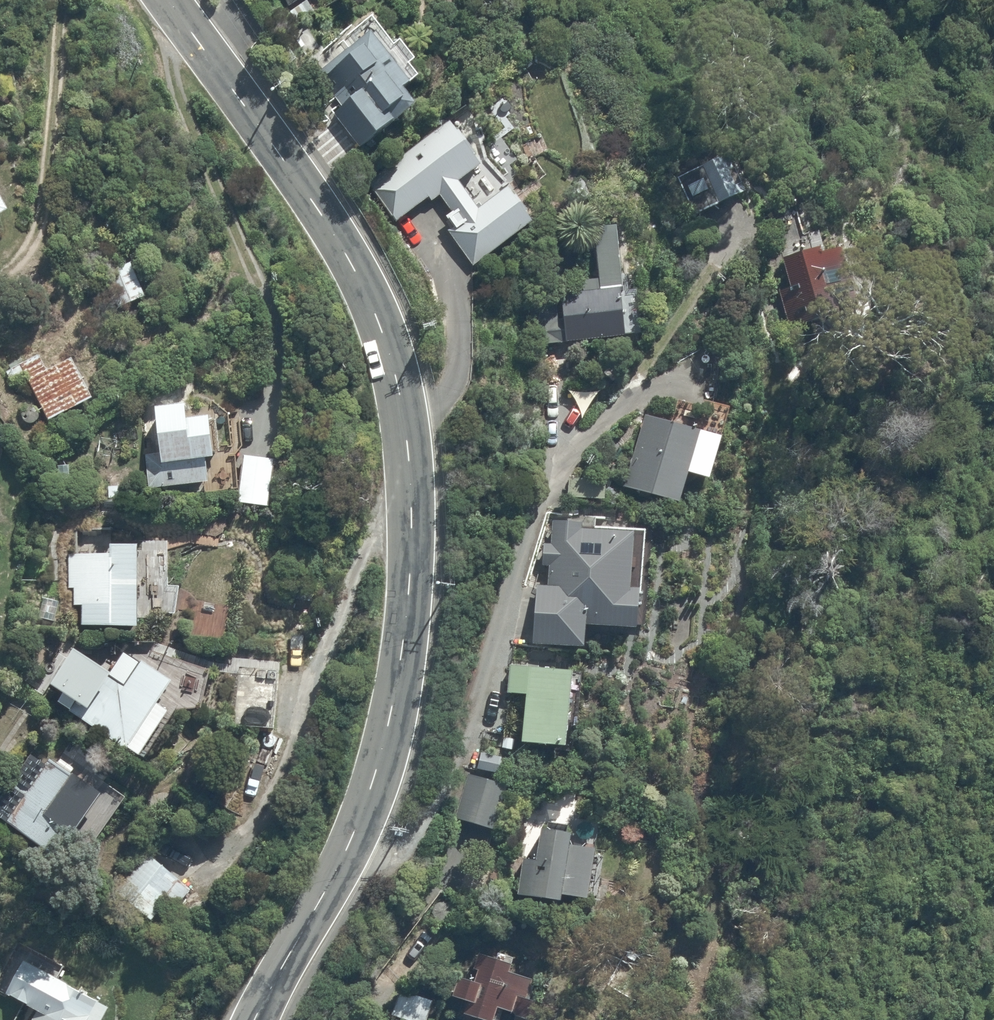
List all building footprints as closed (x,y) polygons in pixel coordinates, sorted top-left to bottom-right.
[(393,37),(369,8),(320,52),(329,63),(317,73),(333,92),(316,106),(325,116),(334,108),(363,140),(416,93),(403,78),(417,66),(407,54),(413,49),(399,32),(393,37)] [(498,181),(448,112),(368,178),(397,213),(427,189),(432,196),(439,191),(449,203),(444,207),(454,219),(447,225),(475,260),(534,213),(504,177),(498,181)] [(701,163),(677,175),(689,198),(678,203),(686,217),(749,184),(727,141),(698,156),(701,163)] [(621,286),(613,217),(590,220),(596,273),(580,275),(581,285),(559,287),(560,299),(541,301),(545,335),(642,324),(637,284),(621,286)] [(820,237),(781,249),(795,293),(780,298),(786,318),(861,294),(842,235),(821,241),(820,237)] [(144,290),(129,257),(102,269),(117,302),(144,290)] [(90,391),(69,352),(43,363),(37,351),(5,368),(11,380),(25,373),(47,415),(90,391)] [(182,393),(153,397),(160,447),(144,449),(149,484),(206,477),(203,450),(213,449),(207,402),(184,405),(182,393)] [(645,409),(623,482),(679,492),(688,463),(697,465),(712,413),(674,407),(673,413),(645,409)] [(270,450),(243,450),(243,485),(270,485),(270,450)] [(603,470),(570,470),(570,492),(603,492),(603,470)] [(580,522),(552,522),(551,546),(543,545),(542,568),(550,568),(549,586),(535,586),(534,643),(581,645),(582,618),(635,620),(636,592),(639,592),(643,528),(580,528),(580,522)] [(136,539),(110,539),(110,550),(68,550),(68,588),(73,588),(73,601),(80,601),(80,622),(137,622),(137,613),(173,613),(173,584),(166,584),(166,550),(136,550),(136,539)] [(101,656),(73,639),(49,675),(62,683),(56,693),(146,752),(177,703),(198,701),(205,667),(158,661),(167,646),(156,639),(150,649),(104,651),(101,656)] [(566,660),(510,658),(509,685),(523,685),(521,732),(563,733),(566,660)] [(277,666),(238,665),(237,722),(275,723),(277,666)] [(30,748),(0,792),(0,813),(76,865),(123,792),(105,780),(101,785),(72,767),(74,764),(59,755),(57,759),(49,753),(46,758),(30,748)] [(509,779),(469,768),(454,808),(492,823),(509,779)] [(537,850),(521,848),(518,886),(561,889),(561,884),(590,886),(593,838),(572,837),(574,819),(540,816),(537,850)] [(472,969),(457,965),(451,986),(465,990),(462,1002),(492,1010),(496,996),(518,1002),(528,969),(509,964),(513,950),(480,940),(472,969)] [(23,957),(6,988),(38,1004),(30,1019),(99,1019),(109,1000),(23,957)]
